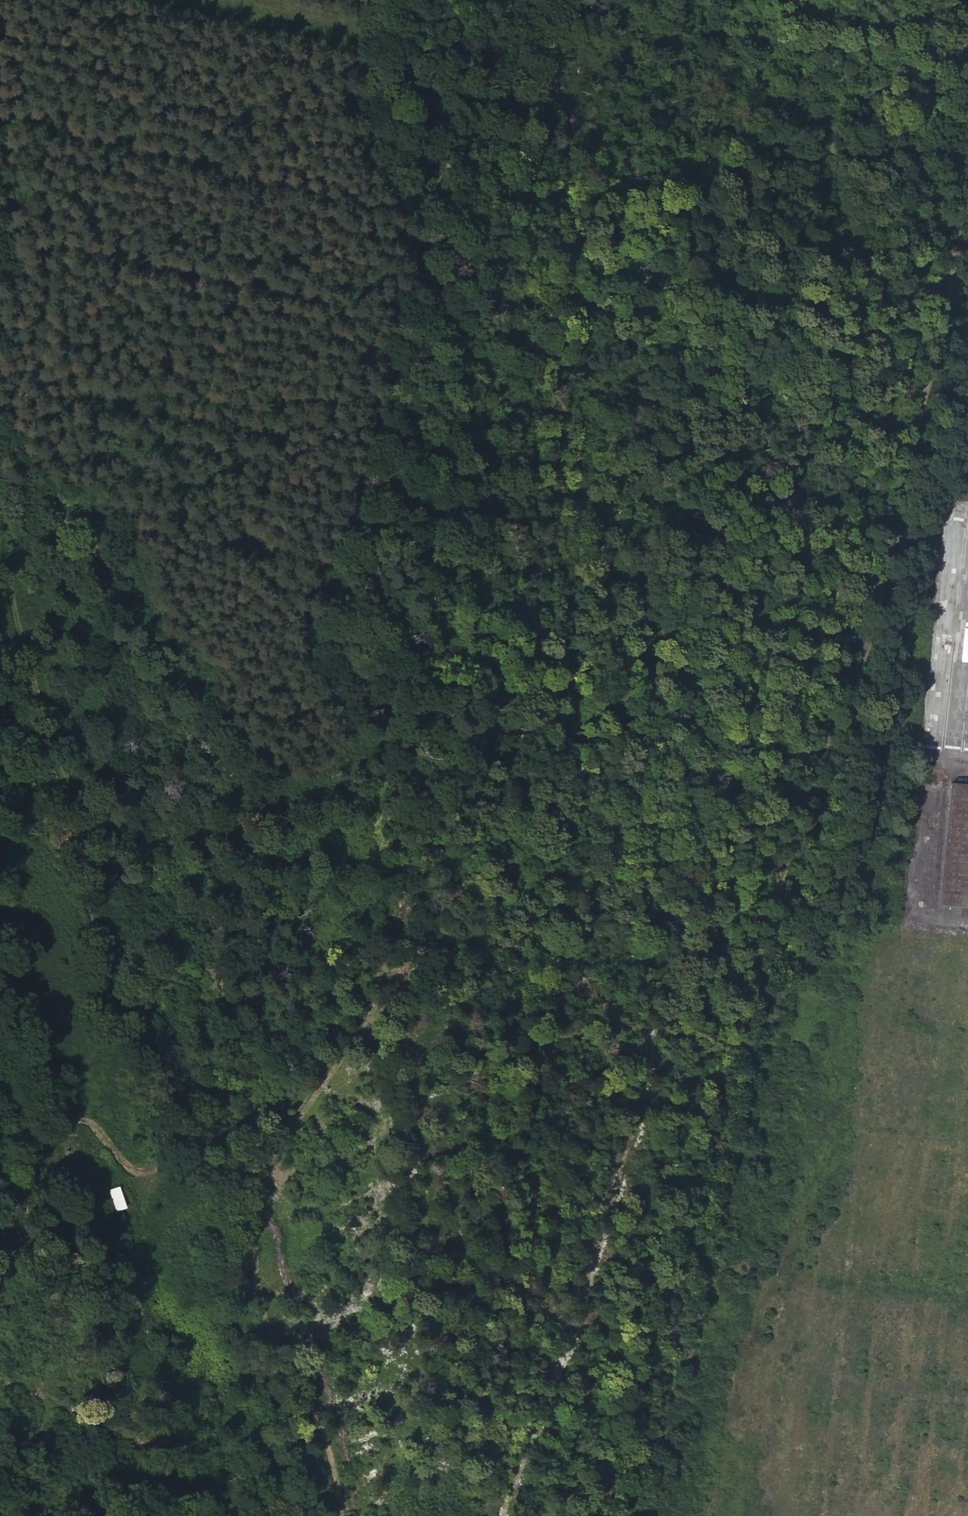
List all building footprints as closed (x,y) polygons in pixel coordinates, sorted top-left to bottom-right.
[(958,346),(967,346),(967,341),(967,339),(958,338),(958,346)] [(960,363),(960,373),(967,374),(967,364),(960,363)] [(948,787),(936,907),(959,910),(967,910),(967,790),(948,787)] [(958,920),(967,921),(967,910),(959,910),(958,920)]
